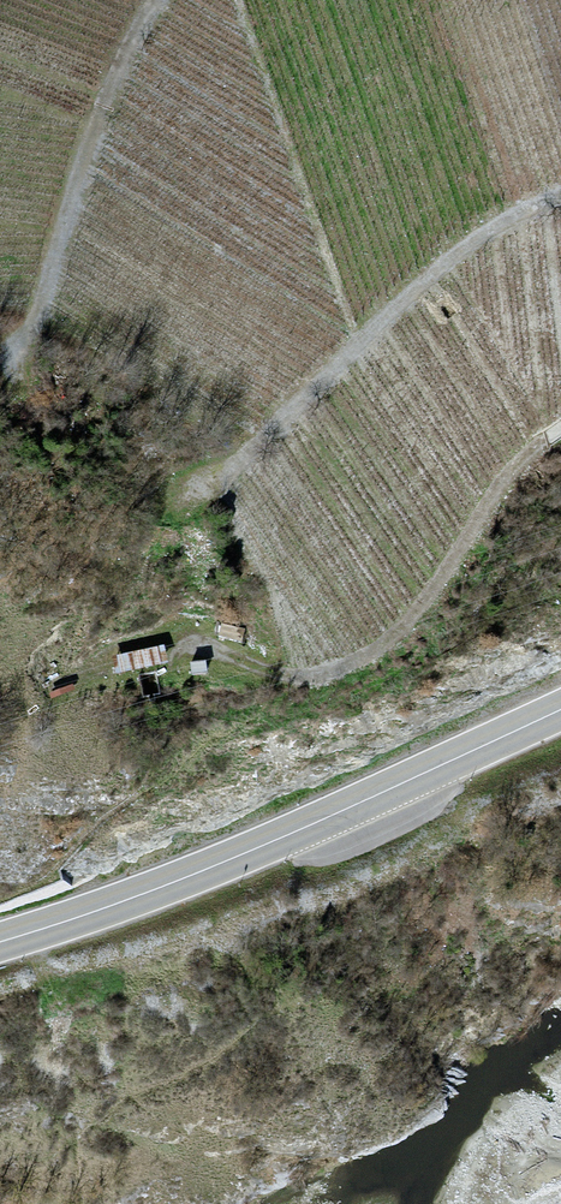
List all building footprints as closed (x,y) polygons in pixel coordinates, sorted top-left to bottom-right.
[(117,648),(119,669),(169,665),(167,644),(117,648)]
